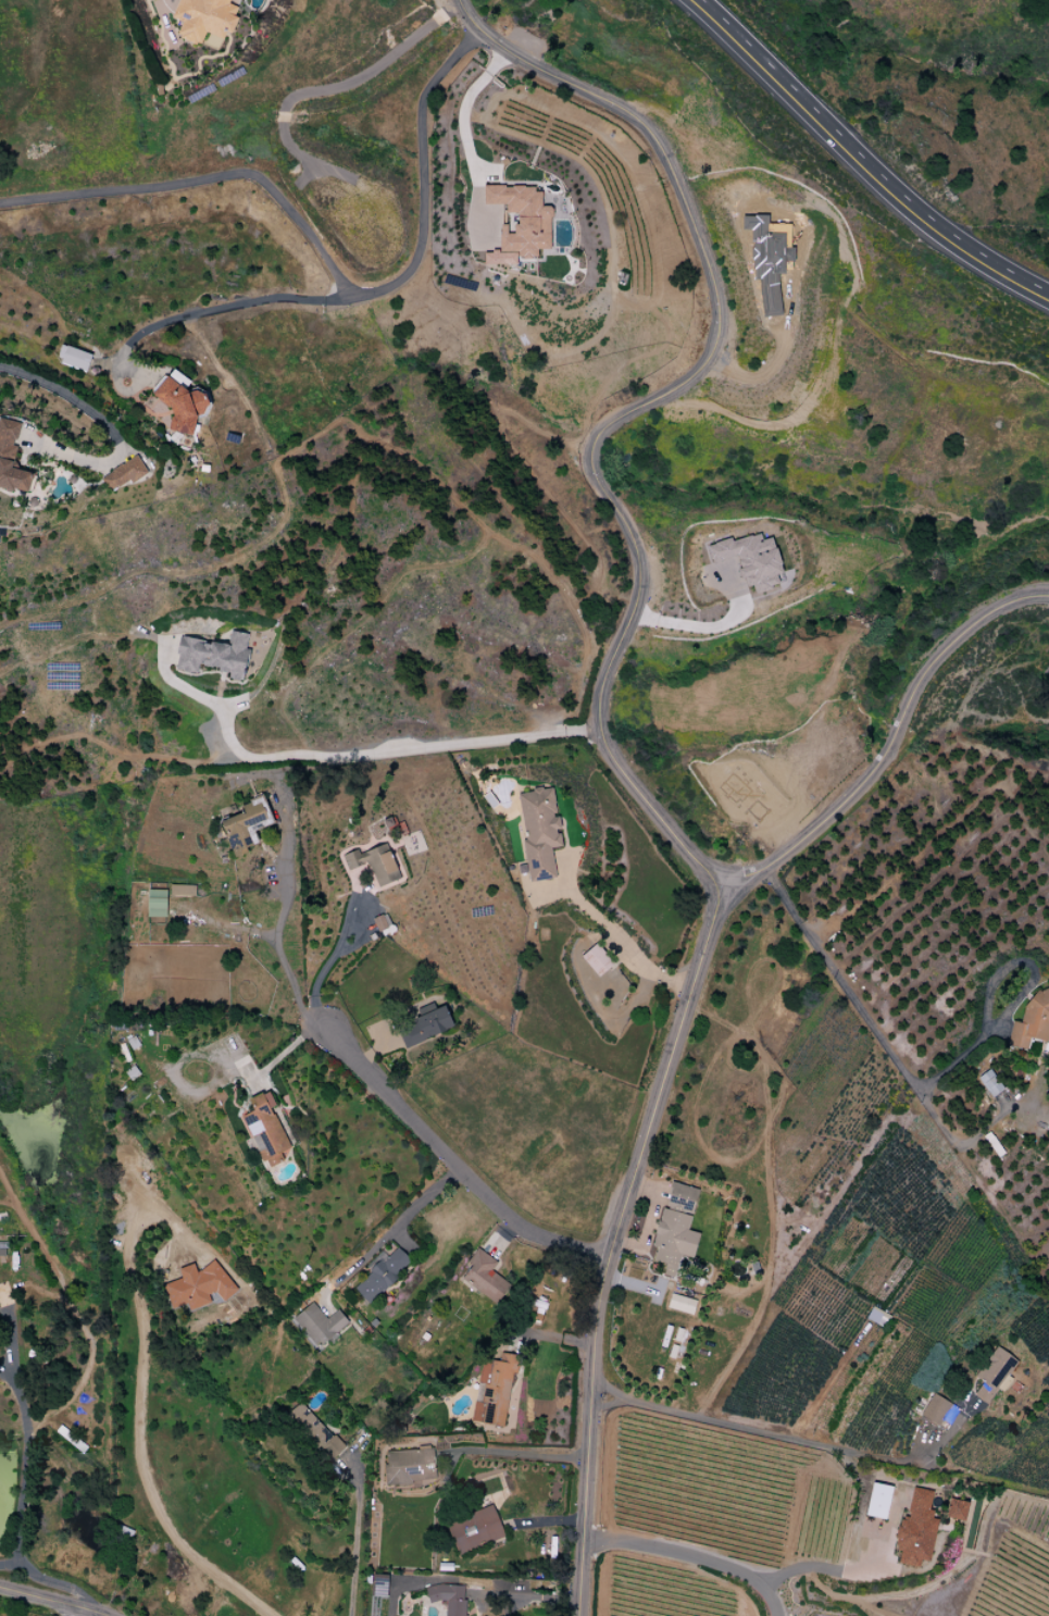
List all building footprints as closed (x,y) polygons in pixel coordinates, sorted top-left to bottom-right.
[(171,18),(182,22),(179,28),(178,38),(190,43),(200,44),(205,32),(226,41),(236,17),(234,16),(237,8),(229,4),(231,0),(179,0),(171,18)] [(549,250),(551,207),(542,206),(542,188),(483,186),(483,204),(505,205),(505,213),(518,213),(517,226),(500,225),(499,252),(484,251),(484,264),(517,265),(517,258),(537,259),(537,249),(549,250)] [(86,372),(91,355),(61,344),(55,362),(86,372)] [(168,376),(184,389),(189,383),(174,370),(168,376)] [(192,436),(197,415),(204,417),(209,394),(157,383),(153,403),(173,407),(168,431),(192,436)] [(0,418),(0,487),(27,494),(32,473),(11,468),(17,446),(15,446),(20,423),(0,418)] [(112,493),(147,472),(136,455),(102,477),(112,493)] [(711,563),(736,556),(744,588),(753,586),(755,592),(779,586),(776,575),(782,573),(773,537),(762,540),(760,533),(706,546),(711,563)] [(179,638),(175,670),(197,673),(198,667),(230,671),(229,680),(243,682),(247,650),(245,650),(247,634),(230,631),(228,644),(179,638)] [(530,883),(556,879),(551,848),(561,847),(559,830),(561,829),(559,817),(556,817),(552,788),(517,793),(530,883)] [(233,858),(248,853),(246,847),(258,844),(253,830),(273,824),(264,796),(240,804),(243,813),(221,821),(233,858)] [(377,888),(400,879),(386,844),(358,855),(357,850),(342,856),(347,871),(368,863),(377,888)] [(195,896),(195,885),(170,885),(170,896),(195,896)] [(147,917),(166,917),(166,897),(157,897),(157,890),(147,890),(147,917)] [(392,932),(385,914),(373,919),(380,937),(392,932)] [(580,956),(597,977),(613,965),(596,944),(580,956)] [(1026,1050),(1029,1038),(1046,1043),(1048,1031),(1048,987),(1040,990),(1042,991),(1027,997),(1021,1023),(1012,1021),(1006,1045),(1026,1050)] [(454,1028),(444,1006),(435,1009),(433,1003),(417,1010),(420,1018),(396,1028),(405,1049),(454,1028)] [(1002,1090),(990,1069),(977,1077),(990,1098),(1002,1090)] [(289,1149),(272,1108),(275,1106),(269,1091),(248,1100),(253,1112),(243,1116),(265,1169),(283,1161),(280,1153),(289,1149)] [(698,1190),(670,1182),(653,1247),(656,1248),(653,1261),(666,1264),(663,1276),(674,1279),(680,1256),(692,1259),(699,1234),(687,1231),(691,1216),(698,1190)] [(387,1257),(381,1251),(364,1267),(370,1273),(353,1289),(367,1304),(412,1263),(398,1248),(387,1257)] [(497,1262),(476,1248),(467,1263),(470,1265),(460,1281),(497,1304),(509,1284),(490,1272),(497,1262)] [(163,1285),(171,1309),(186,1304),(188,1311),(211,1303),(222,1302),(237,1292),(236,1290),(214,1260),(197,1272),(192,1264),(178,1269),(181,1279),(163,1285)] [(696,1301),(671,1293),(667,1308),(692,1315),(696,1301)] [(292,1319),(317,1348),(348,1323),(338,1310),(326,1320),(312,1302),(292,1319)] [(883,1328),(890,1316),(872,1307),(865,1319),(883,1328)] [(1016,1360),(995,1346),(975,1377),(982,1382),(973,1396),(987,1405),(1016,1360)] [(504,1427),(512,1373),(516,1373),(518,1356),(500,1353),(498,1362),(481,1359),(472,1422),(504,1427)] [(941,1426),(950,1402),(930,1394),(921,1418),(941,1426)] [(284,1418),(326,1463),(343,1447),(301,1402),(284,1418)] [(384,1451),(387,1487),(412,1485),(412,1481),(437,1479),(435,1448),(384,1451)] [(865,1516),(885,1520),(892,1487),(872,1483),(865,1516)] [(933,1491),(912,1488),(906,1519),(899,1517),(893,1550),(900,1551),(897,1564),(918,1568),(920,1560),(929,1562),(937,1519),(929,1518),(933,1491)] [(967,1502),(949,1499),(946,1518),(964,1521),(967,1502)] [(504,1538),(492,1506),(445,1524),(457,1555),(504,1538)] [(427,1586),(427,1602),(445,1602),(445,1615),(465,1615),(465,1586),(427,1586)]
